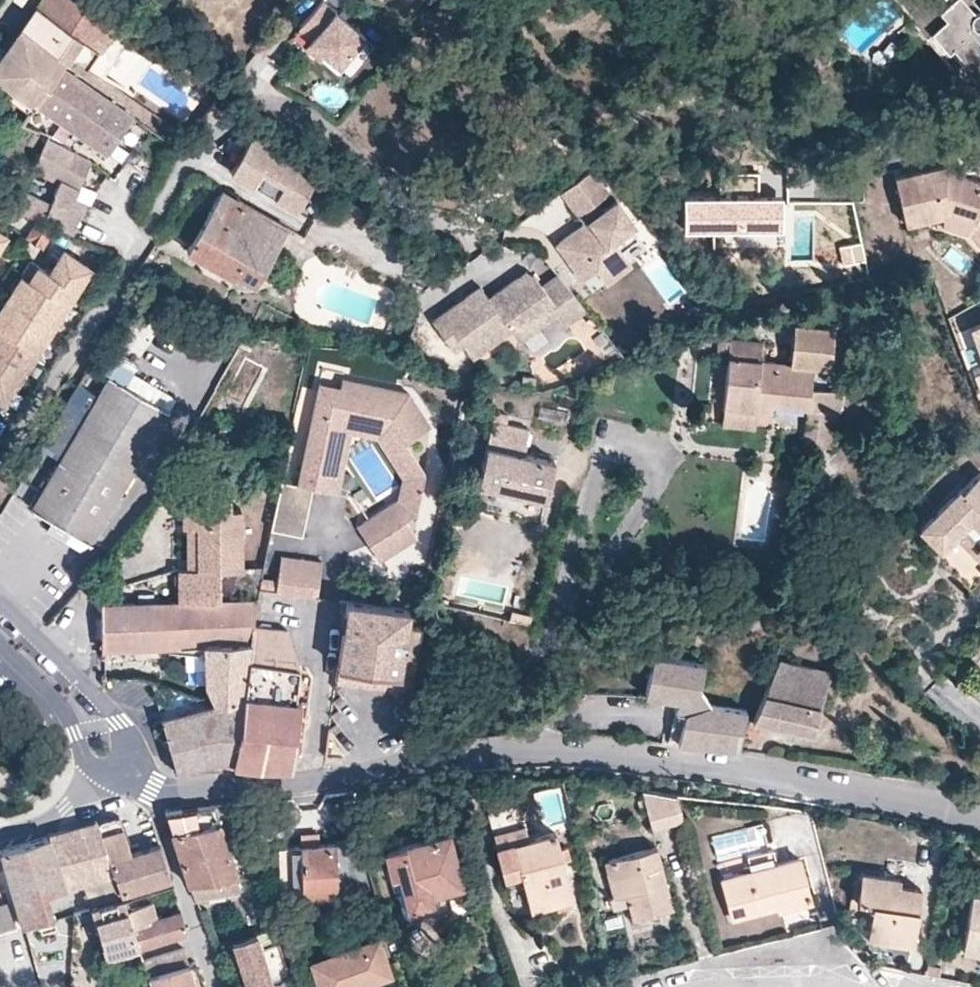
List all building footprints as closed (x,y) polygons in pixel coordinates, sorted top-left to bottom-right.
[(60,67),(69,54),(103,77),(139,24),(133,20),(105,0),(40,0),(0,56),(0,78),(35,102),(60,67)] [(364,36),(323,0),(300,28),(312,38),(310,41),(325,54),(339,66),(364,36)] [(979,11),(977,11),(975,11),(967,2),(969,0),(898,0),(908,11),(914,6),(927,21),(921,27),(936,44),(946,36),(968,62),(979,75),(979,11)] [(972,0),(969,0),(967,2),(975,11),(977,11),(979,11),(979,9),(972,0)] [(927,21),(914,6),(908,11),(921,27),(927,21)] [(968,62),(946,36),(936,44),(944,53),(950,48),(964,65),(968,62)] [(325,54),(310,41),(305,47),(320,60),(325,54)] [(132,116),(60,67),(35,102),(107,153),(132,116)] [(33,165),(59,178),(78,187),(91,159),(46,136),(33,165)] [(317,175),(251,137),(231,172),(254,185),(262,173),(283,186),(275,197),(298,210),(317,175)] [(317,153),(325,140),(320,137),(312,150),(317,153)] [(965,171),(945,164),(943,170),(963,177),(965,171)] [(963,177),(943,170),(935,168),(895,176),(906,223),(945,215),(976,225),(979,230),(979,182),(963,177)] [(635,228),(617,204),(604,213),(597,204),(609,195),(592,172),(561,195),(578,218),(583,214),(590,223),(584,227),(557,247),(583,282),(596,272),(603,282),(629,263),(622,253),(615,243),(631,231),(635,228)] [(283,186),(262,173),(254,185),(275,197),(283,186)] [(759,176),(721,177),(721,202),(685,202),(685,237),(784,236),(784,202),(759,203),(759,176)] [(70,234),(85,201),(74,196),(78,187),(59,178),(50,202),(23,188),(15,205),(36,216),(70,234)] [(255,285),(288,228),(221,190),(186,250),(235,278),(236,275),(255,285)] [(590,223),(583,214),(578,218),(584,227),(590,223)] [(976,225),(945,215),(944,225),(969,234),(979,245),(979,230),(976,225)] [(41,241),(51,226),(36,216),(26,232),(41,241)] [(622,253),(638,241),(631,231),(615,243),(622,253)] [(91,263),(62,245),(47,268),(29,256),(0,301),(0,311),(3,312),(0,317),(0,395),(3,397),(91,263)] [(863,245),(841,249),(844,266),(866,262),(863,245)] [(607,287),(633,269),(629,263),(603,282),(607,287)] [(292,288),(296,277),(287,273),(282,284),(292,288)] [(526,283),(535,277),(527,273),(518,279),(526,283)] [(255,285),(236,275),(235,278),(245,284),(250,286),(255,285)] [(520,343),(560,315),(568,327),(588,313),(558,277),(543,288),(535,277),(526,283),(518,279),(490,300),(482,288),(433,322),(445,340),(455,333),(464,346),(474,360),(513,333),(520,343)] [(794,320),(790,359),(813,362),(830,363),(834,324),(794,320)] [(464,346),(455,333),(445,340),(455,353),(464,346)] [(811,384),(813,362),(790,359),(761,356),(762,340),(718,335),(717,352),(728,353),(723,405),(756,408),(771,410),(772,400),(808,404),(818,405),(829,406),(831,386),(811,384)] [(533,382),(535,373),(523,370),(521,380),(533,382)] [(92,542),(169,412),(140,394),(108,375),(97,394),(90,406),(30,506),(53,519),(47,530),(65,540),(71,530),(92,542)] [(343,376),(341,384),(339,392),(318,388),(298,481),(282,478),(272,527),(303,533),(313,484),(330,488),(344,418),(383,427),(395,446),(405,440),(431,424),(409,390),(343,376)] [(339,392),(341,384),(319,380),(318,388),(339,392)] [(90,406),(97,394),(78,383),(71,395),(90,406)] [(174,404),(144,386),(140,394),(169,412),(174,404)] [(835,443),(841,387),(831,386),(829,406),(818,405),(815,441),(835,443)] [(815,441),(818,405),(808,404),(805,440),(815,441)] [(754,424),(756,408),(723,405),(721,420),(754,424)] [(506,420),(508,410),(493,407),(491,417),(506,420)] [(554,457),(523,450),(529,425),(506,420),(491,417),(477,479),(546,494),(554,457)] [(425,471),(405,440),(395,446),(383,427),(344,418),(330,488),(338,489),(351,429),(378,435),(403,475),(398,497),(406,498),(409,486),(421,489),(425,471)] [(962,487),(961,485),(920,525),(940,546),(937,550),(970,584),(979,574),(979,469),(962,487)] [(416,535),(405,517),(417,510),(421,489),(409,486),(406,498),(398,497),(362,520),(375,540),(370,543),(380,558),(416,535)] [(242,565),(241,506),(230,507),(230,494),(182,495),(183,523),(187,522),(198,522),(198,565),(188,565),(179,566),(179,598),(220,598),(256,597),(262,565),(242,565)] [(375,540),(362,520),(357,523),(370,543),(375,540)] [(198,565),(198,522),(187,522),(188,565),(198,565)] [(92,542),(71,530),(65,540),(82,550),(92,542)] [(259,587),(276,589),(277,588),(317,594),(322,559),(281,553),(278,578),(261,576),(259,587)] [(251,641),(254,622),(256,604),(257,597),(256,597),(220,598),(179,598),(102,601),(103,647),(205,643),(208,681),(217,702),(245,694),(251,641)] [(347,598),(338,664),(358,667),(364,661),(375,663),(380,670),(415,674),(422,624),(407,622),(409,607),(347,598)] [(296,700),(298,685),(284,684),(286,665),(300,666),(287,626),(254,622),(251,641),(245,694),(234,762),(259,766),(293,767),(301,701),(296,700)] [(738,748),(746,708),(712,701),(700,684),(704,660),(653,651),(645,692),(678,698),(669,741),(738,748)] [(820,704),(832,668),(779,657),(764,691),(820,704)] [(413,689),(415,674),(380,670),(375,663),(364,661),(358,667),(338,664),(336,679),(413,689)] [(298,685),(300,666),(286,665),(284,684),(298,685)] [(814,731),(820,704),(764,691),(753,717),(749,716),(745,731),(757,733),(761,719),(814,731)] [(234,762),(245,694),(217,702),(182,711),(163,716),(179,770),(219,759),(234,762)] [(683,819),(677,795),(641,790),(652,829),(683,819)] [(255,848),(239,800),(164,810),(187,880),(195,897),(239,890),(237,875),(231,856),(255,848)] [(118,814),(96,820),(113,871),(119,891),(169,875),(159,842),(130,851),(118,814)] [(113,871),(96,820),(94,820),(87,822),(75,838),(71,835),(68,827),(48,833),(65,886),(83,881),(113,871)] [(75,838),(87,822),(68,827),(71,835),(75,838)] [(573,900),(562,860),(559,848),(555,831),(529,838),(525,822),(491,831),(504,877),(521,872),(523,878),(531,911),(573,900)] [(461,883),(447,830),(385,847),(391,870),(400,868),(409,907),(431,901),(429,890),(461,883)] [(319,843),(319,832),(301,833),(301,844),(319,843)] [(48,833),(0,847),(0,848),(22,924),(37,920),(52,915),(46,892),(65,886),(48,833)] [(337,893),(336,843),(319,843),(301,844),(278,845),(280,894),(337,893)] [(570,858),(566,846),(559,848),(562,860),(570,858)] [(673,909),(656,846),(603,860),(613,897),(625,894),(627,900),(632,920),(673,909)] [(809,898),(799,858),(777,864),(773,849),(747,855),(751,871),(722,879),(733,918),(777,907),(780,906),(779,902),(787,900),(788,904),(809,898)] [(261,868),(256,855),(244,859),(249,872),(261,868)] [(409,907),(400,868),(391,870),(401,909),(405,914),(408,915),(433,909),(431,901),(409,907)] [(119,891),(113,871),(83,881),(90,905),(121,895),(119,891)] [(870,913),(872,904),(857,902),(861,872),(854,871),(849,911),(870,913)] [(523,878),(521,872),(504,877),(505,882),(523,878)] [(913,945),(921,888),(899,885),(900,878),(861,872),(857,902),(872,904),(870,913),(867,938),(913,945)] [(186,929),(179,906),(152,914),(142,917),(138,902),(148,899),(145,888),(123,895),(126,904),(137,944),(186,929)] [(971,893),(963,951),(979,954),(979,894),(971,893)] [(627,900),(625,894),(613,897),(615,903),(627,900)] [(137,944),(126,904),(123,895),(121,895),(90,905),(104,953),(137,944)] [(778,913),(811,904),(809,898),(788,904),(787,900),(779,902),(780,906),(777,907),(778,913)] [(152,914),(148,899),(138,902),(142,917),(152,914)] [(9,904),(0,907),(0,931),(16,926),(9,904)] [(55,925),(52,915),(37,920),(40,929),(55,925)] [(279,947),(261,952),(256,938),(232,946),(246,986),(272,986),(290,980),(279,947)] [(392,980),(379,942),(310,964),(313,971),(318,986),(370,986),(392,980)] [(184,949),(144,960),(152,986),(196,986),(184,949)] [(939,977),(941,966),(927,964),(925,974),(939,977)] [(313,971),(296,977),(299,986),(318,986),(313,971)]
